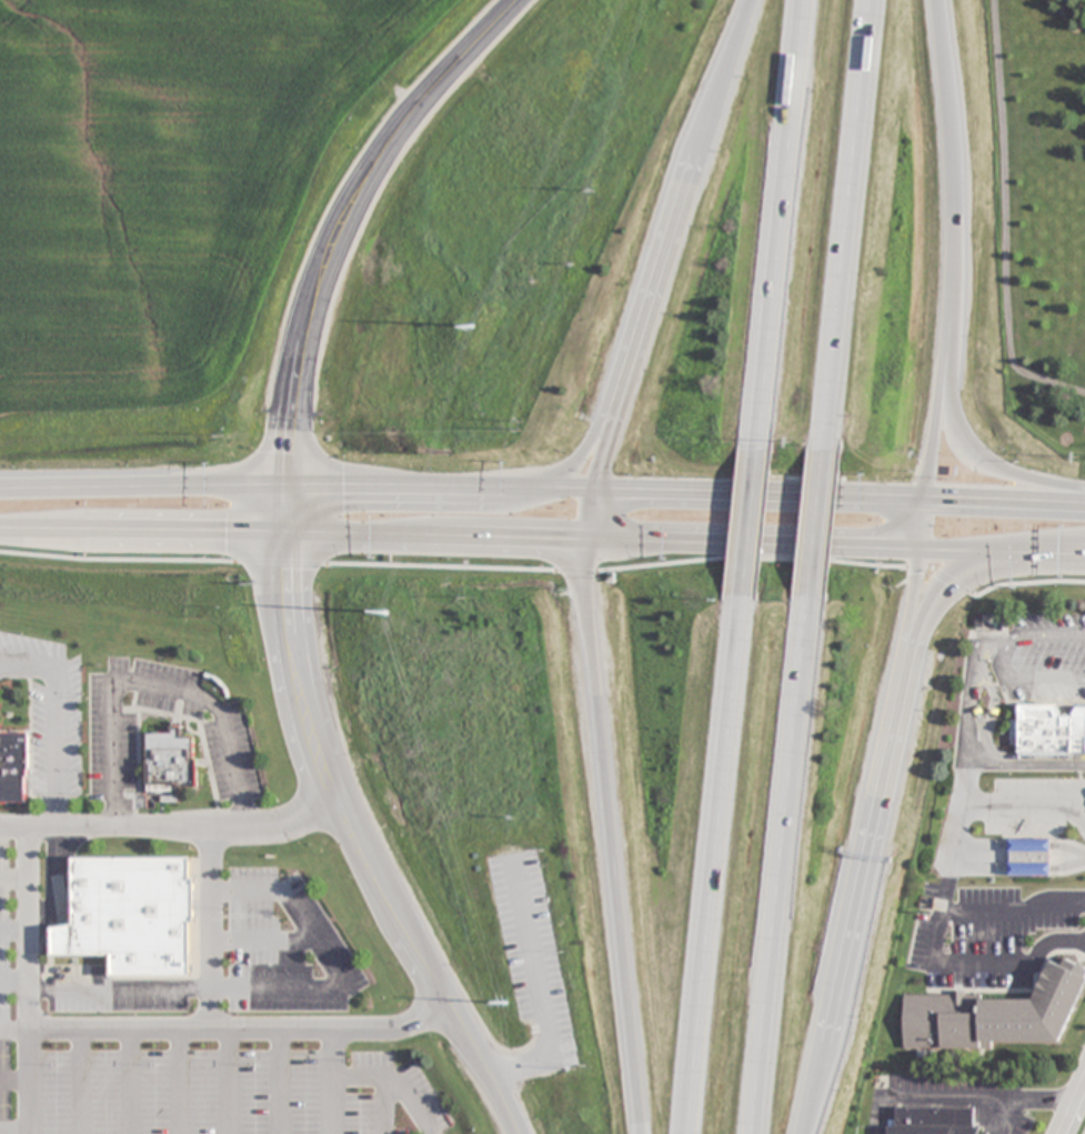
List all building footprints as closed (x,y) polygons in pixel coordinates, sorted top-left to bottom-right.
[(1016,705),(1016,755),(1084,755),(1084,707),(1071,707),(1071,714),(1061,714),(1061,705),(1016,705)] [(151,735),(150,792),(192,792),(190,734),(151,735)] [(8,739),(8,801),(30,803),(30,739),(8,739)] [(1009,875),(1051,875),(1051,839),(1009,839),(1009,875)] [(197,970),(197,867),(90,865),(90,921),(63,921),(63,943),(117,943),(117,970),(197,970)] [(1084,1020),(1084,970),(1069,963),(1049,1007),(921,1005),(921,1045),(1074,1045),(1084,1020)] [(903,1133),(983,1133),(983,1123),(972,1114),(918,1110),(903,1116),(903,1133)]
